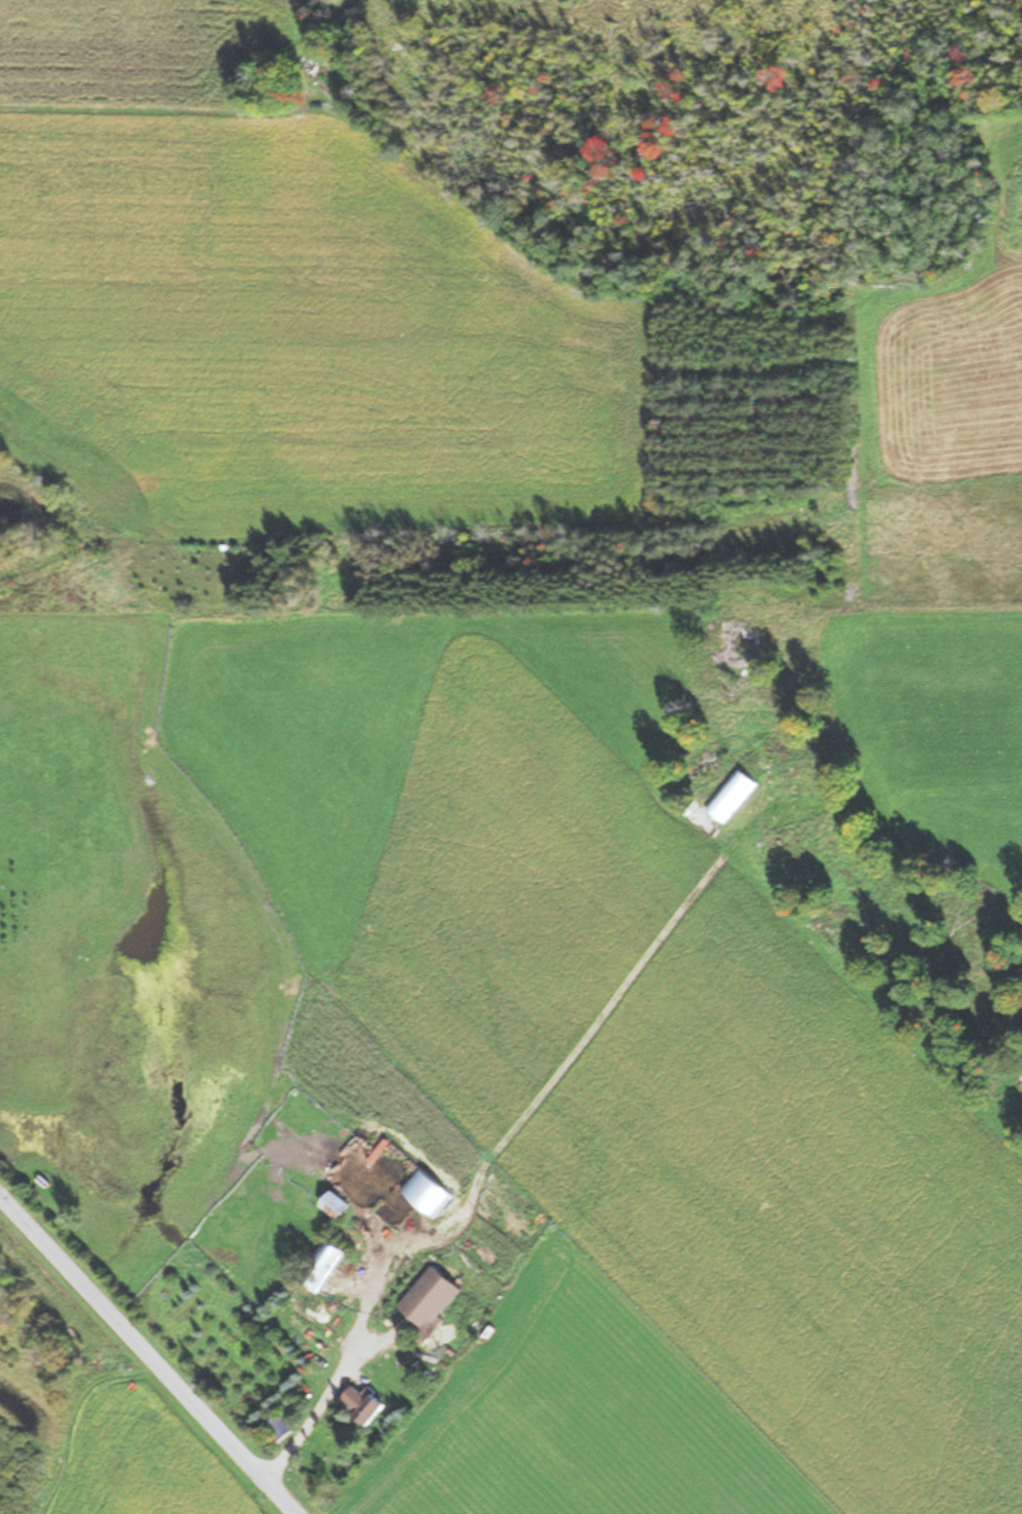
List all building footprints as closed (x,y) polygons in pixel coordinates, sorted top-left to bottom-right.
[(361,1167),(445,1232),(456,1217),(373,1152),(361,1167)] [(341,1219),(351,1201),(330,1189),(320,1207),(341,1219)] [(347,1252),(328,1238),(300,1278),(319,1292),(347,1252)] [(398,1306),(428,1330),(462,1288),(432,1264),(398,1306)] [(387,1403),(357,1380),(340,1402),(370,1425),(387,1403)] [(262,1425),(275,1442),(292,1428),(278,1412),(262,1425)]
